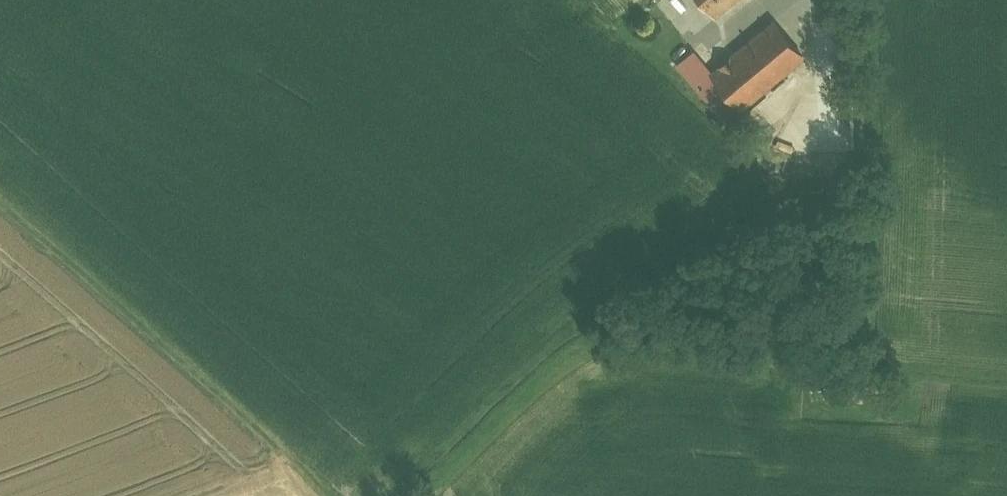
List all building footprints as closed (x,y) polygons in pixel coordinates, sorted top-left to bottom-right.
[(720,14),(736,0),(707,0),(720,14)] [(720,71),(717,75),(729,88),(745,106),(805,52),(777,21),(720,71)] [(720,71),(698,46),(680,63),(714,101),(729,88),(717,75),(720,71)]
